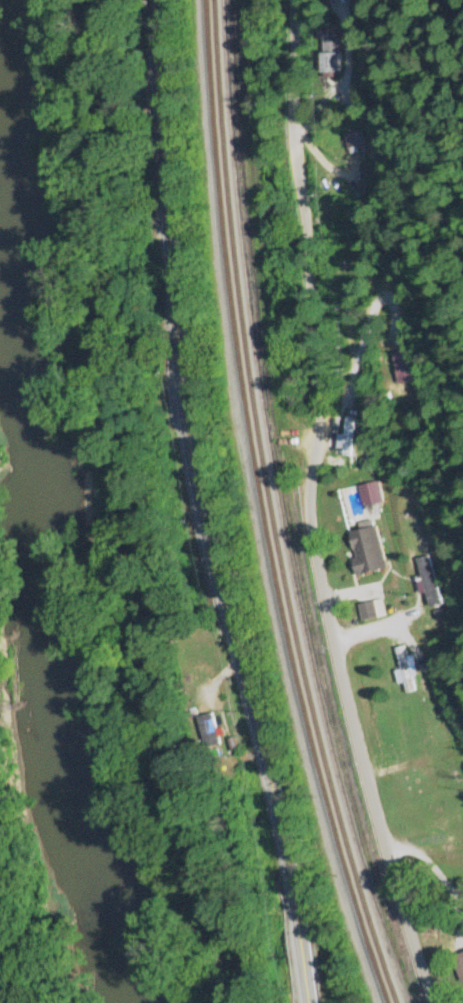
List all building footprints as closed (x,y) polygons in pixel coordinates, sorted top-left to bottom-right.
[(322,74),(339,74),(339,41),(322,41),(322,74)] [(337,161),(366,156),(362,135),(334,140),(337,161)] [(392,297),(386,294),(376,311),(381,314),(392,297)] [(351,458),(352,414),(342,413),(341,457),(351,458)] [(361,498),(377,493),(374,484),(358,489),(361,498)] [(375,527),(348,534),(358,576),(386,570),(375,527)] [(424,556),(415,559),(428,607),(437,605),(424,556)] [(358,607),(362,621),(378,617),(373,603),(358,607)] [(415,675),(411,656),(406,658),(403,647),(395,649),(406,694),(414,692),(410,676),(415,675)] [(221,745),(211,714),(195,719),(205,749),(221,745)] [(452,957),(462,984),(462,953),(452,957)]
